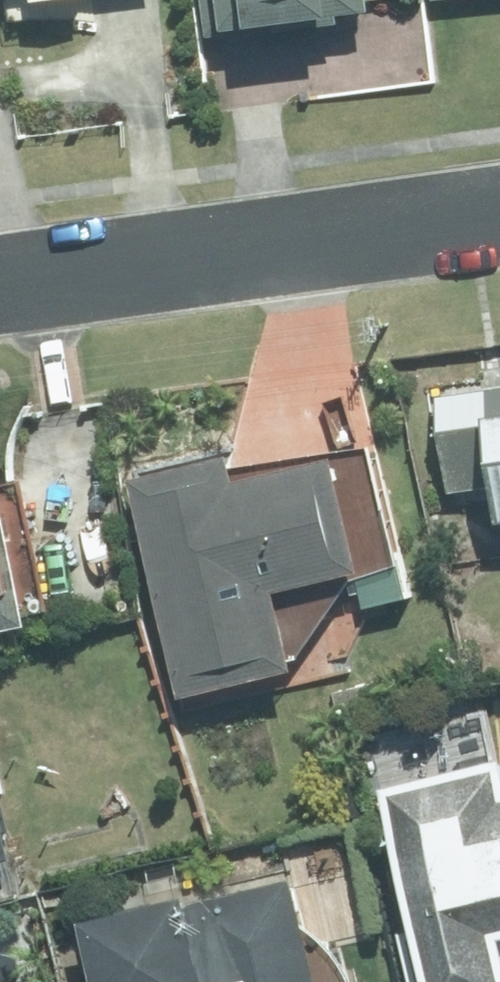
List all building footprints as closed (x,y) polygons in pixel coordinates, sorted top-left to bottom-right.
[(355,17),(354,11),(385,7),(384,0),(208,0),(213,36),(355,17)] [(438,394),(452,490),(499,483),(499,386),(438,394)] [(288,589),(376,567),(349,454),(247,478),(242,452),(140,476),(193,695),(307,666),(288,589)] [(42,624),(14,486),(0,489),(0,633),(42,624)] [(369,606),(414,595),(407,566),(361,577),(369,606)] [(0,749),(0,879),(31,871),(0,749)] [(388,790),(421,933),(407,937),(418,981),(499,981),(499,764),(388,790)] [(312,878),(203,902),(202,896),(165,905),(163,902),(90,918),(99,952),(103,951),(110,981),(335,981),(312,878)]
